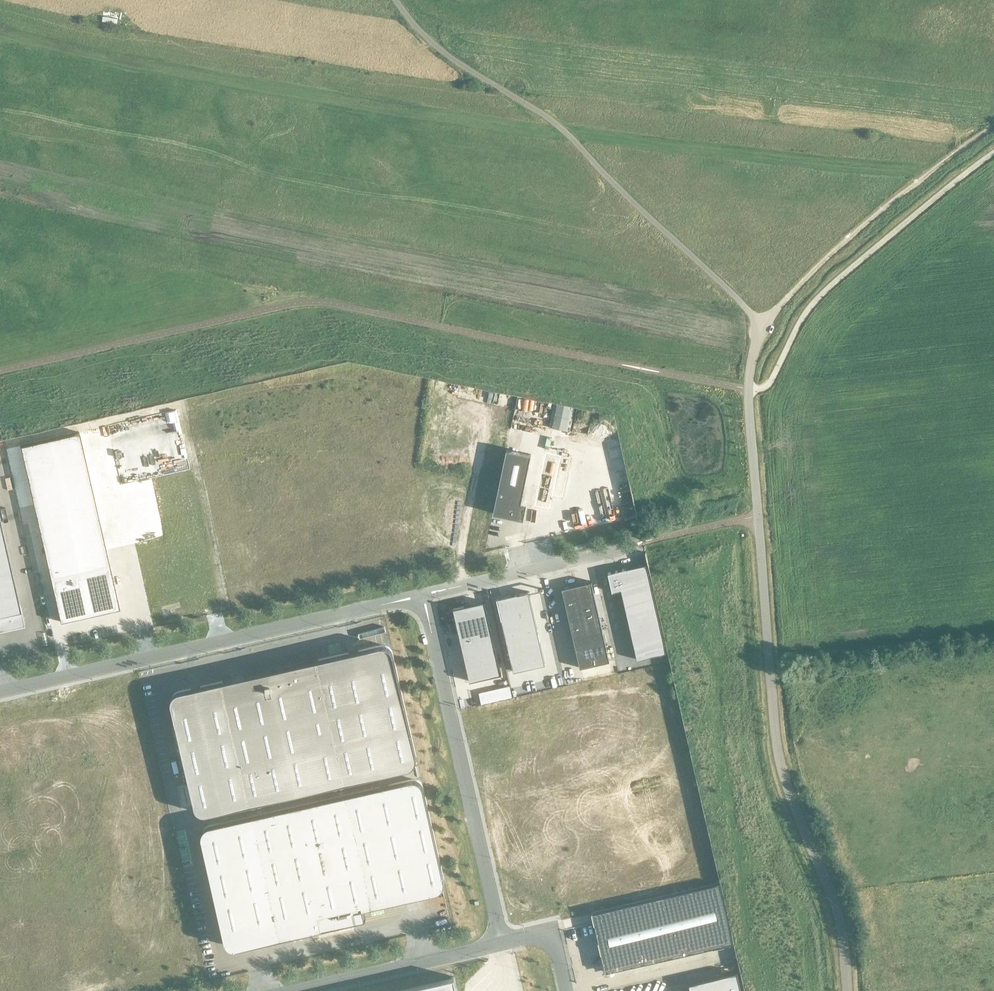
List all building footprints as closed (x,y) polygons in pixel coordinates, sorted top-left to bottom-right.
[(176,409),(20,445),(60,621),(119,608),(106,549),(203,527),(176,409)] [(525,504),(521,503),(531,454),(506,449),(493,513),(494,513),(494,512),(501,513),(522,517),(525,504)] [(482,489),(484,479),(478,477),(476,488),(482,489)] [(24,624),(0,521),(0,629),(24,624)] [(666,652),(646,564),(608,573),(612,591),(621,589),(637,659),(666,652)] [(591,581),(562,588),(580,667),(609,660),(591,581)] [(501,619),(513,671),(544,664),(532,612),(528,591),(496,598),(501,619)] [(500,670),(485,601),(453,608),(457,628),(457,629),(458,628),(469,677),(500,670)] [(382,645),(380,645),(282,667),(283,673),(227,685),(226,680),(180,690),(178,692),(177,693),(175,694),(174,696),(173,697),(173,699),(173,700),(172,701),(172,704),(172,705),(172,707),(195,805),(195,807),(196,808),(196,809),(197,810),(198,811),(199,811),(200,812),(202,812),(203,813),(204,813),(206,813),(207,813),(408,767),(410,766),(412,765),(413,764),(414,762),(415,761),(416,759),(416,757),(416,755),(393,653),(392,651),(391,649),(390,648),(389,647),(388,646),(386,645),(384,645),(382,645)] [(176,692),(180,688),(170,678),(166,682),(176,692)] [(478,692),(481,704),(513,697),(510,685),(478,692)] [(444,879),(423,788),(423,786),(422,784),(420,782),(419,781),(417,780),(415,779),(413,779),(412,779),(411,779),(209,825),(208,825),(206,826),(205,827),(204,829),(203,830),(202,832),(202,834),(202,835),(202,837),(224,933),(224,934),(225,940),(225,941),(226,942),(227,943),(227,944),(228,945),(230,946),(232,946),(233,947),(235,947),(238,947),(321,928),(321,927),(365,918),(362,907),(436,891),(437,890),(438,890),(440,888),(441,888),(442,887),(442,885),(443,884),(444,883),(444,881),(444,880),(444,879)] [(510,782),(505,783),(509,799),(514,798),(510,782)] [(500,795),(489,797),(491,807),(502,804),(500,795)] [(546,876),(547,881),(564,875),(562,870),(546,876)] [(613,918),(594,922),(598,941),(601,953),(605,972),(733,943),(719,883),(611,908),(613,918)] [(404,920),(390,927),(393,935),(408,929),(404,920)] [(424,936),(431,933),(428,926),(421,929),(424,936)] [(210,956),(212,968),(218,966),(216,955),(210,956)] [(257,967),(258,972),(270,971),(269,959),(266,960),(266,958),(260,959),(260,967),(257,967)] [(246,965),(245,964),(236,967),(235,964),(230,966),(233,973),(242,970),(245,976),(253,973),(250,964),(246,965)] [(220,983),(219,973),(213,974),(213,970),(208,971),(210,984),(220,983)] [(736,973),(689,983),(690,990),(741,990),(736,973)] [(454,976),(390,990),(458,990),(454,976)] [(179,977),(173,978),(176,990),(182,989),(179,977)]
